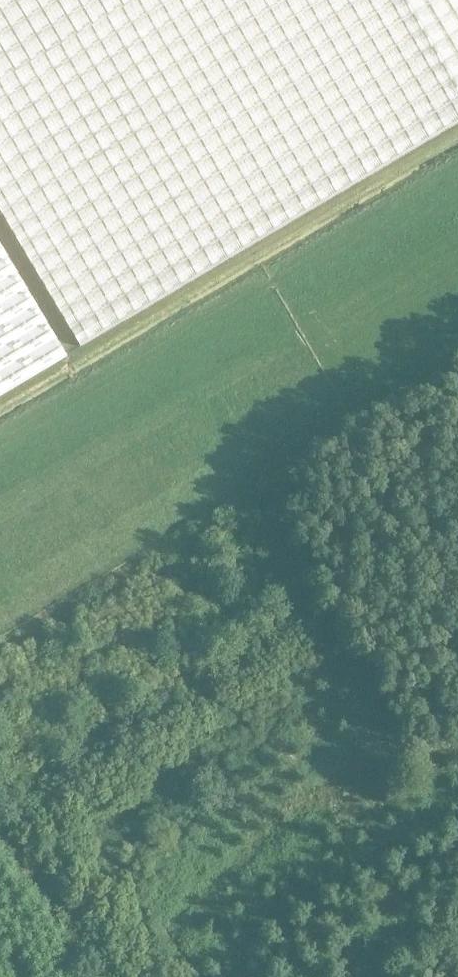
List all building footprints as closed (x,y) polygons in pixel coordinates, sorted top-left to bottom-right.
[(83,346),(457,123),(457,94),(402,0),(0,0),(0,206),(83,346)] [(457,88),(457,0),(406,0),(457,88)] [(68,355),(0,242),(0,396),(68,355)]
